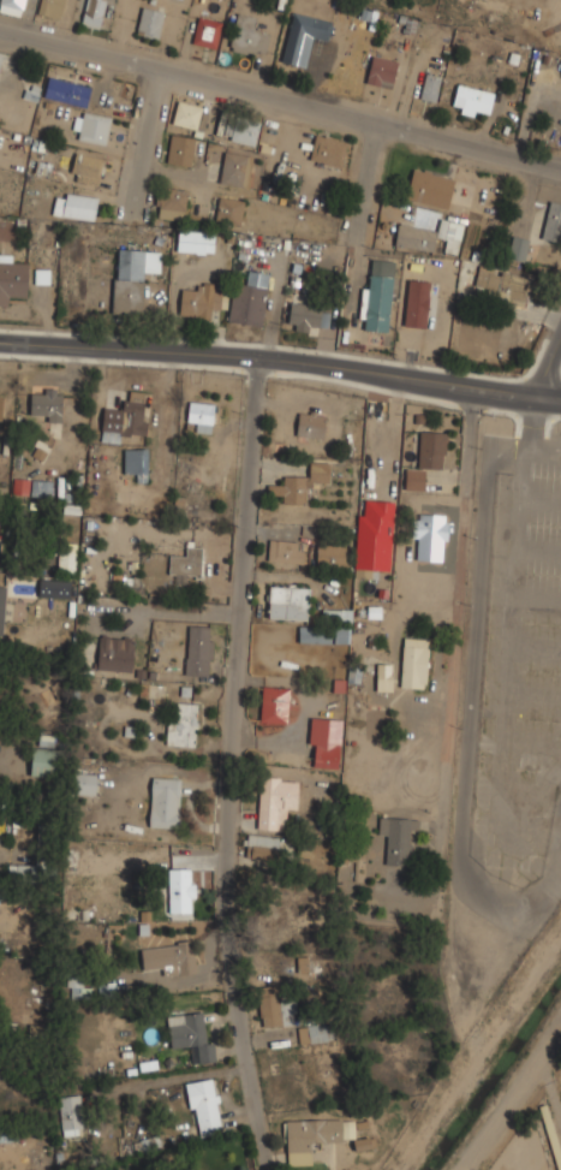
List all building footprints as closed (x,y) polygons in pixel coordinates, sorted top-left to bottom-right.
[(0,5),(0,11),(22,16),(25,0),(1,0),(0,5)] [(59,18),(65,0),(41,0),(37,12),(59,18)] [(80,23),(100,29),(109,0),(88,0),(80,23)] [(159,40),(165,10),(143,5),(136,35),(159,40)] [(334,18),(292,10),(281,61),(308,67),(314,40),(329,42),(334,18)] [(261,16),(237,11),(229,49),(267,58),(271,32),(257,29),(261,16)] [(216,48),(222,20),(198,16),(192,43),(216,48)] [(393,88),(398,60),(372,54),(366,83),(393,88)] [(436,101),(442,76),(426,72),(420,97),(436,101)] [(43,96),(88,106),(92,84),(48,75),(43,96)] [(478,111),(489,113),(495,91),(459,82),(452,109),(477,117),(478,111)] [(199,130),(205,107),(178,100),(172,123),(199,130)] [(112,117),(77,111),(72,137),(107,144),(112,117)] [(255,147),(261,124),(229,114),(223,137),(255,147)] [(197,138),(172,132),(166,161),(191,166),(197,138)] [(347,141),(316,132),(309,160),(340,168),(347,141)] [(255,154),(225,149),(220,183),(250,188),(255,154)] [(99,184),(103,155),(76,152),(71,179),(99,184)] [(447,208),(454,177),(413,167),(406,198),(447,208)] [(156,218),(187,218),(187,186),(156,186),(156,218)] [(54,213),(94,221),(100,197),(59,189),(54,213)] [(244,198),(219,195),(215,221),(240,226),(244,198)] [(550,200),(542,237),(560,241),(560,202),(550,200)] [(459,254),(464,222),(441,219),(437,238),(447,239),(446,251),(459,254)] [(432,251),(437,230),(400,221),(395,243),(432,251)] [(178,251),(214,251),(214,230),(178,230),(178,251)] [(525,261),(529,238),(513,234),(508,257),(525,261)] [(113,313),(143,314),(145,272),(161,273),(161,250),(117,248),(113,313)] [(29,261),(14,261),(14,255),(0,254),(0,305),(13,305),(13,292),(28,293),(29,261)] [(395,260),(368,257),(362,329),(389,332),(395,260)] [(526,303),(530,277),(477,268),(473,294),(526,303)] [(263,326),(271,273),(247,269),(246,284),(234,281),(228,321),(263,326)] [(428,281),(406,280),(405,327),(426,328),(428,281)] [(220,320),(222,285),(195,283),(195,291),(181,290),(180,317),(220,320)] [(321,303),(290,303),(290,329),(321,329),(321,303)] [(32,420),(62,420),(62,388),(32,388),(32,420)] [(101,440),(121,443),(123,429),(144,430),(148,392),(127,390),(125,409),(105,408),(101,440)] [(187,430),(215,430),(215,402),(187,402),(187,430)] [(297,436),(323,438),(324,412),(298,411),(297,436)] [(447,430),(420,429),(419,468),(406,467),(405,489),(425,491),(426,468),(446,468),(447,430)] [(124,471),(137,471),(137,481),(148,481),(148,449),(124,449),(124,471)] [(329,483),(329,462),(310,462),(310,475),(282,474),(282,483),(268,483),(268,493),(282,493),(282,504),(308,504),(308,482),(329,483)] [(26,494),(26,479),(14,477),(13,493),(26,494)] [(32,495),(50,495),(50,480),(32,480),(32,495)] [(356,577),(377,577),(380,499),(358,499),(356,577)] [(412,568),(441,569),(443,517),(414,516),(412,568)] [(271,562),(303,562),(303,539),(271,539),(271,562)] [(316,565),(346,565),(346,540),(316,540),(316,565)] [(77,572),(77,544),(59,544),(59,572),(77,572)] [(169,576),(203,576),(203,546),(184,546),(184,556),(169,556),(169,576)] [(40,596),(73,596),(73,577),(40,577),(40,596)] [(269,606),(309,606),(309,587),(269,587),(269,606)] [(352,608),(322,608),(322,624),(299,624),(298,642),(348,643),(350,623),(352,623),(352,608)] [(210,676),(214,626),(189,624),(185,675),(210,676)] [(135,636),(97,636),(97,670),(135,670),(135,636)] [(428,688),(429,637),(404,637),(402,687),(428,688)] [(377,690),(393,690),(393,664),(377,664),(377,690)] [(262,723),(290,723),(290,687),(262,687),(262,723)] [(198,702),(168,702),(167,744),(197,746),(198,702)] [(310,747),(315,747),(314,767),(340,768),(341,717),(311,715),(310,747)] [(56,748),(32,748),(32,776),(56,776),(56,748)] [(71,772),(71,795),(97,795),(97,772),(71,772)] [(150,826),(179,827),(180,777),(151,776),(150,826)] [(298,778),(261,776),(258,827),(282,830),(285,807),(297,808),(298,778)] [(414,866),(417,818),(381,815),(380,838),(389,839),(388,865),(414,866)] [(282,836),(247,833),(245,856),(280,860),(282,836)] [(8,876),(34,878),(35,867),(8,865),(8,876)] [(195,911),(195,867),(168,867),(168,911),(195,911)] [(253,937),(269,937),(269,914),(253,914),(253,937)] [(197,973),(195,942),(142,946),(143,968),(160,967),(161,975),(197,973)] [(309,970),(309,956),(298,956),(298,970),(309,970)] [(68,998),(90,999),(90,979),(69,979),(68,998)] [(282,1025),(282,992),(259,992),(259,1025),(282,1025)] [(172,1051),(191,1050),(192,1064),(213,1062),(208,1010),(168,1015),(172,1051)] [(299,1040),(333,1040),(333,1023),(299,1023),(299,1040)] [(187,1082),(196,1136),(222,1133),(213,1077),(187,1082)] [(82,1095),(60,1095),(60,1134),(82,1134),(82,1095)] [(314,1141),(356,1140),(356,1118),(286,1119),(286,1165),(314,1164),(314,1141)] [(374,1137),(352,1140),(354,1151),(376,1147),(374,1137)]
